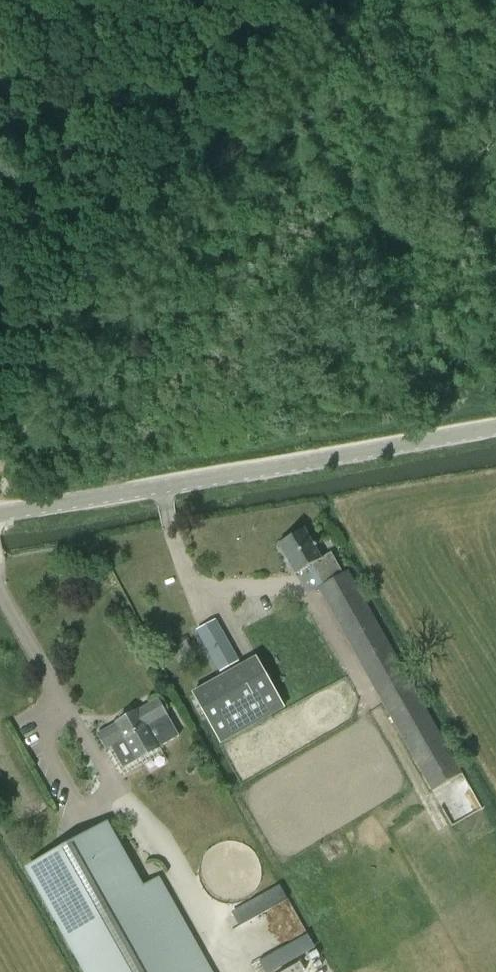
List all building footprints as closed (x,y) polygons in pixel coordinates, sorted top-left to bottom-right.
[(279,543),(296,574),(312,566),(323,584),(318,587),(431,790),(462,772),(348,571),(343,573),(331,552),(321,558),(304,528),(279,543)] [(215,619),(198,630),(222,675),(233,669),(231,665),(239,661),(215,619)] [(222,675),(192,693),(221,744),(285,708),(256,656),(233,669),(222,675)] [(97,734),(106,750),(112,747),(123,767),(137,760),(158,747),(159,748),(180,736),(158,698),(135,712),(132,707),(120,713),(123,719),(97,734)] [(477,816),(477,798),(446,798),(446,816),(477,816)] [(29,866),(89,971),(187,971),(104,824),(29,866)] [(288,899),(280,885),(231,912),(240,926),(288,899)] [(266,971),(272,971),(316,948),(307,933),(259,960),(266,971)]
